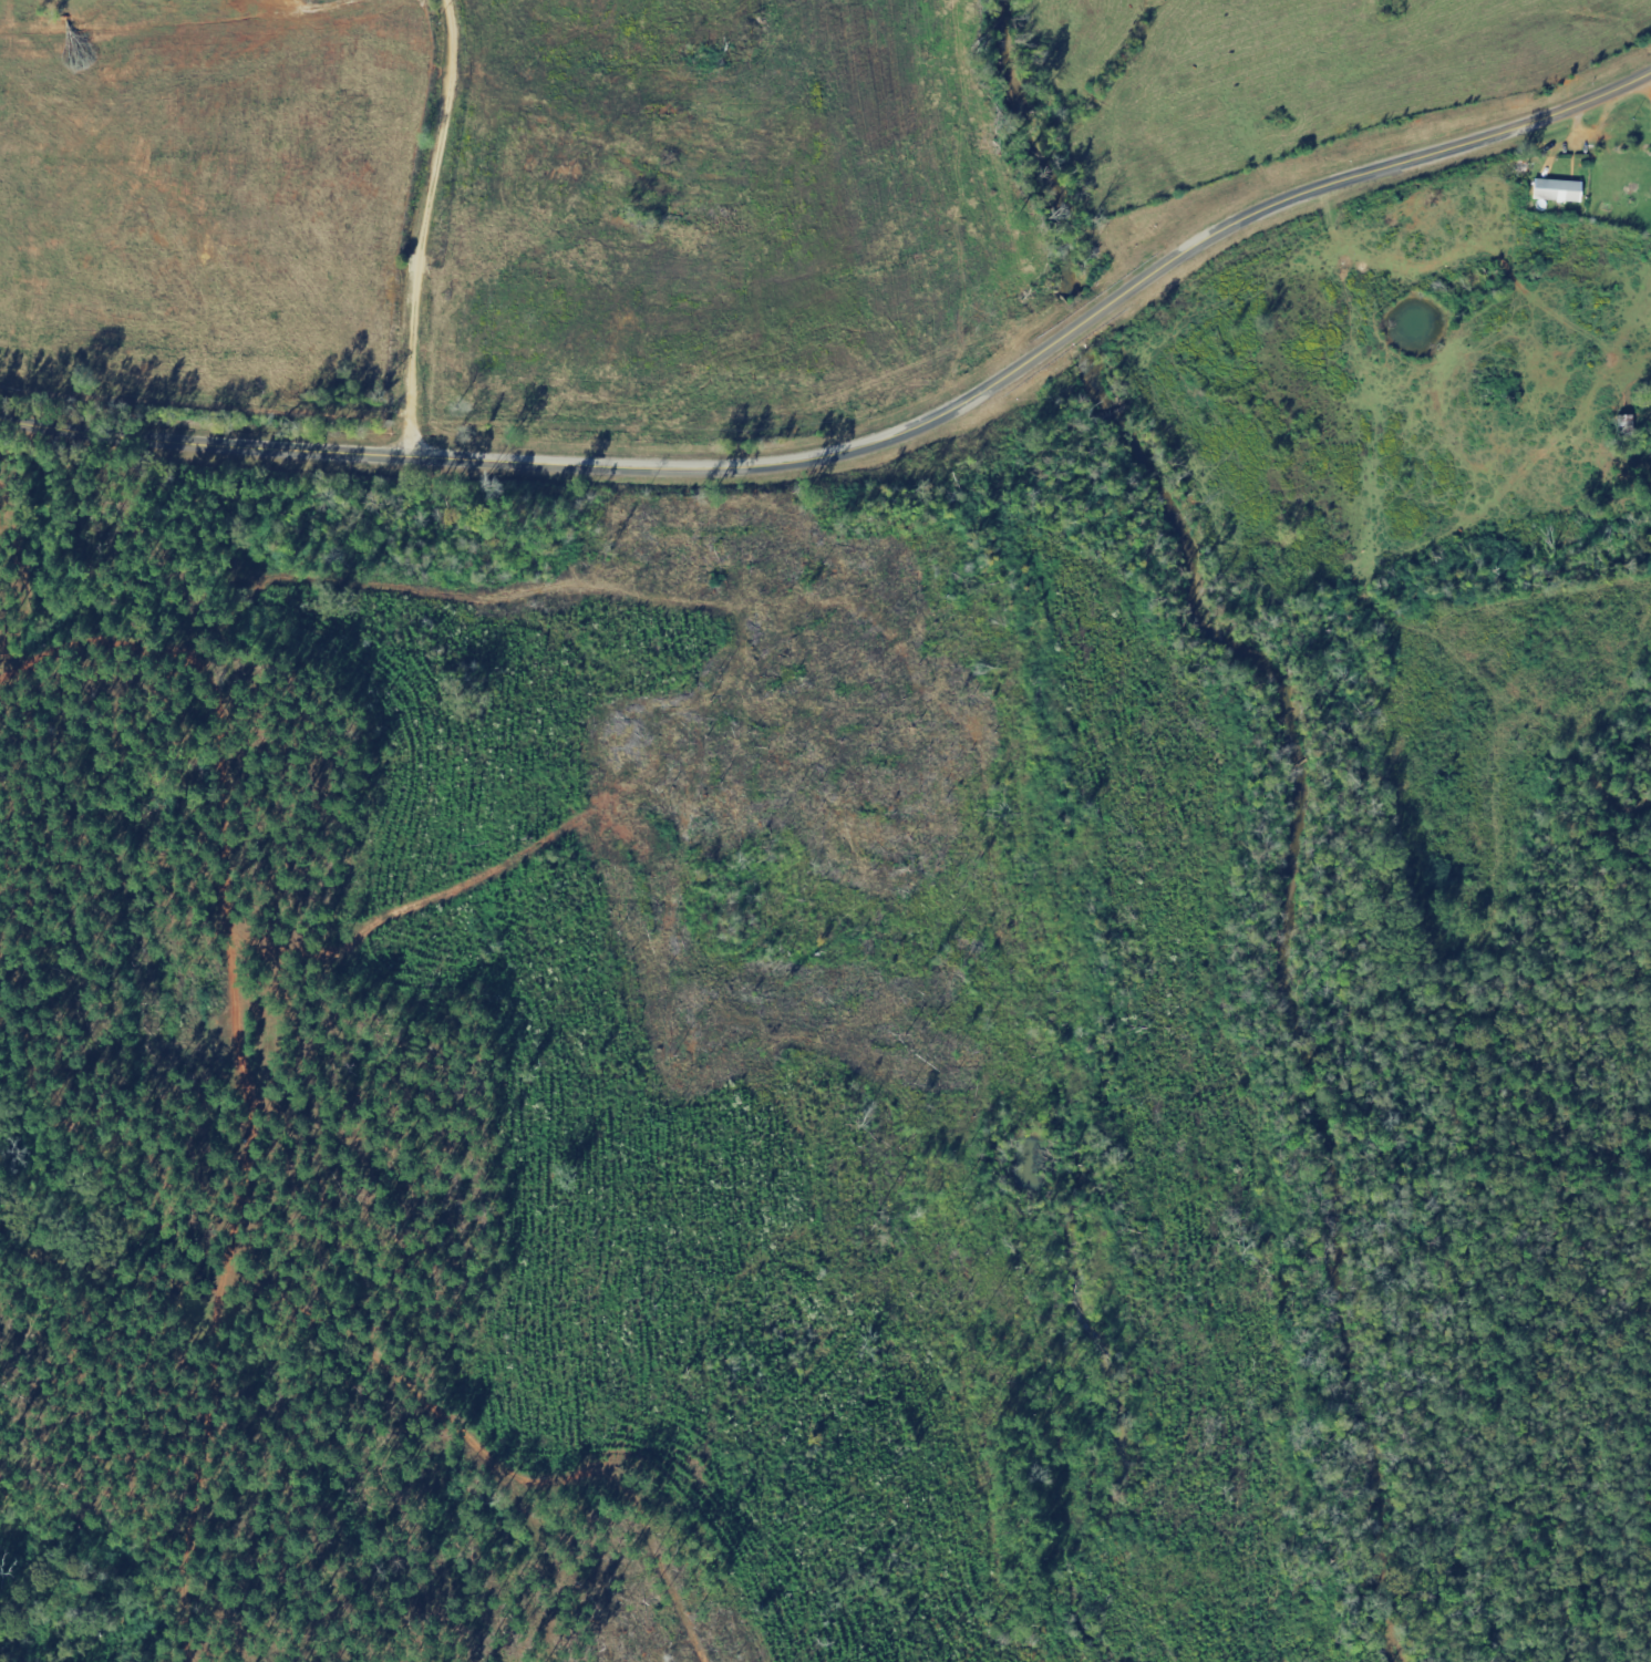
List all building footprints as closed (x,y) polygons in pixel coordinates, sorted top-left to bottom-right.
[(1584,204),(1584,183),(1536,181),(1535,202),(1584,204)]
